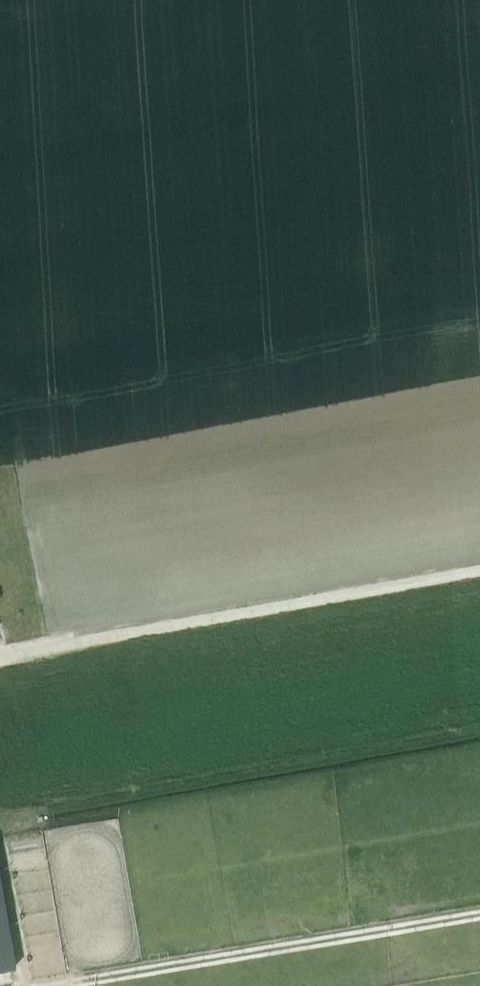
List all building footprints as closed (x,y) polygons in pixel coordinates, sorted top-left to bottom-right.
[(14,966),(0,885),(0,969),(14,966)]
